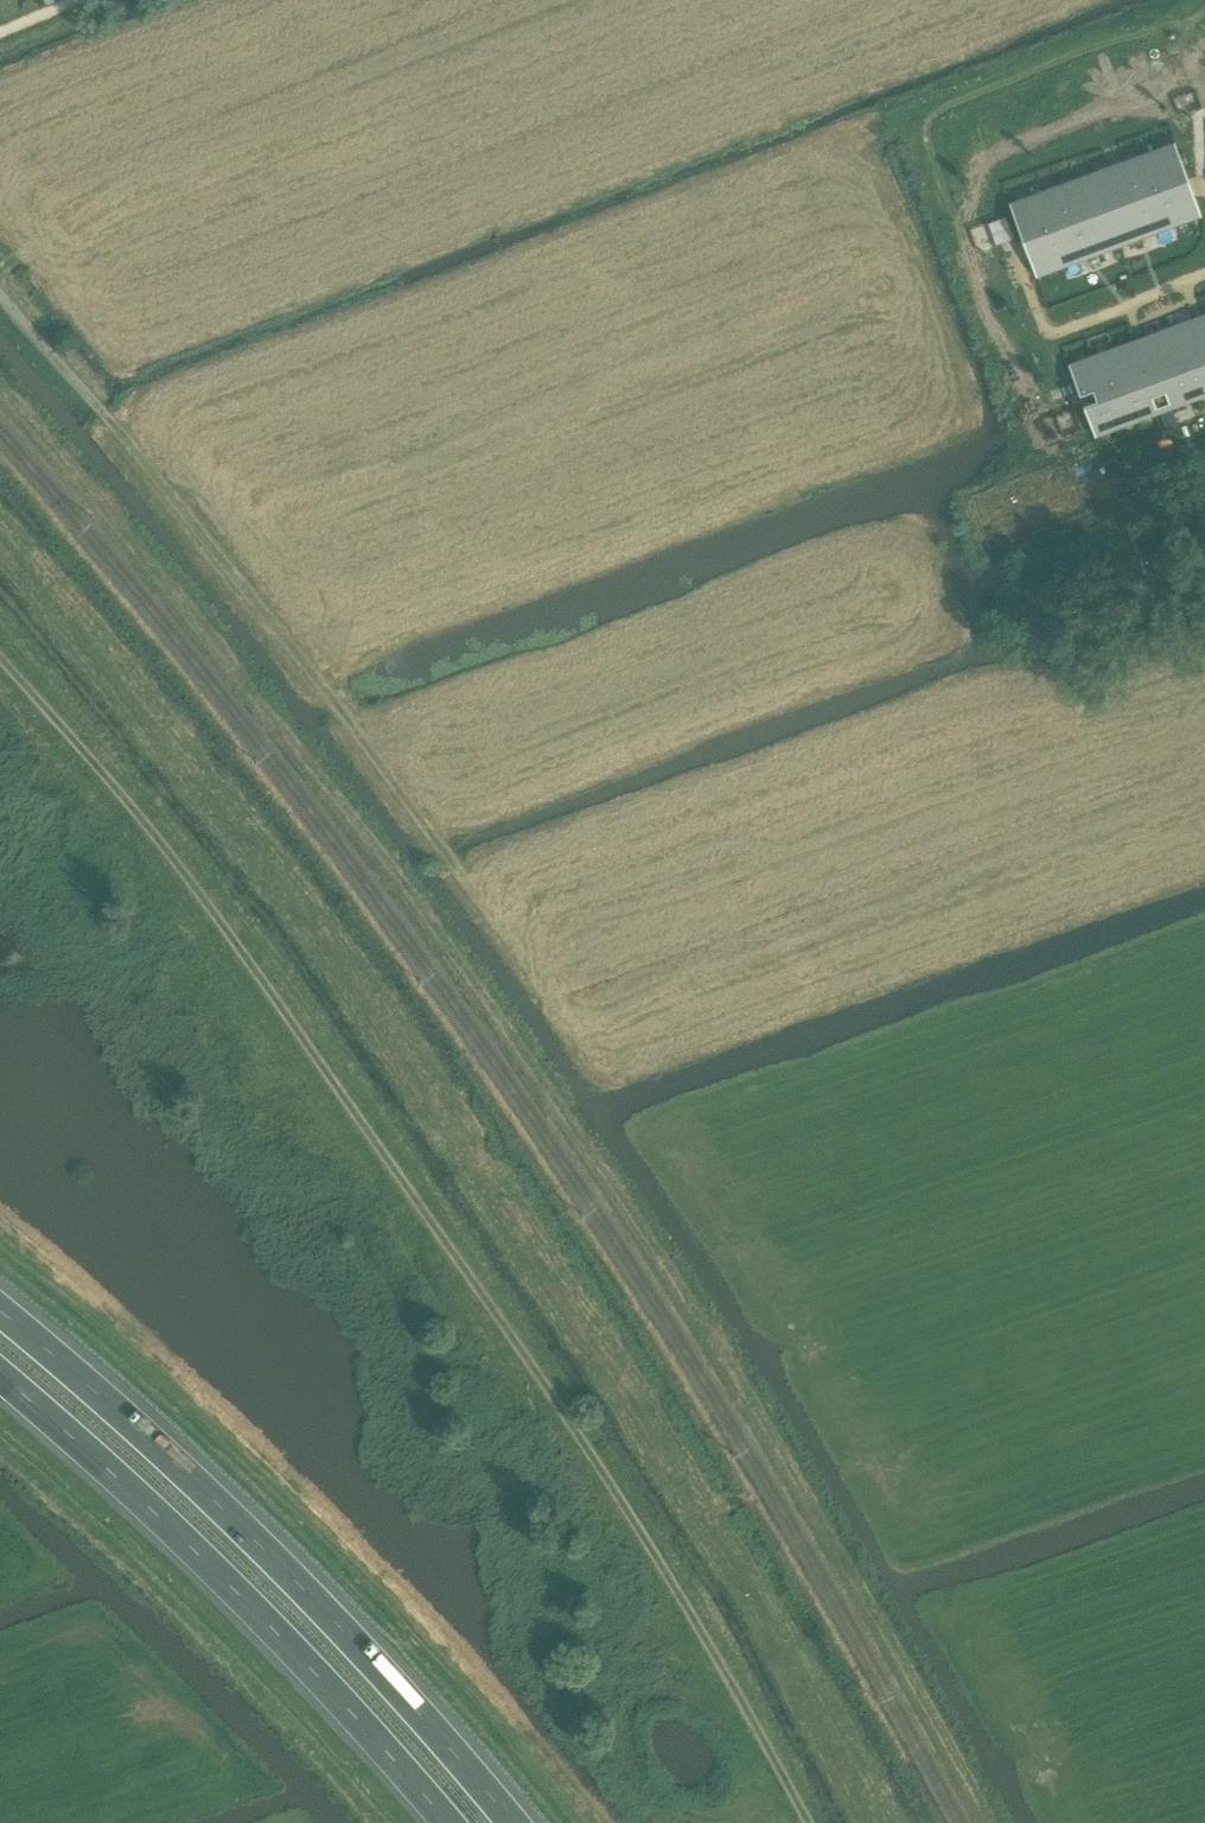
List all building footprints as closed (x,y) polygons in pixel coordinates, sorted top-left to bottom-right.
[(1010,202),(1009,202),(1023,240),(1030,259),(1036,276),(1037,275),(1057,266),(1098,252),(1118,243),(1139,237),(1179,221),(1200,215),(1200,216),(1201,215),(1195,198),(1188,179),(1174,141),(1173,142),(1173,143),(1011,202),(1010,202)] [(1005,217),(987,223),(995,245),(1013,238),(1005,217)] [(1068,364),(1095,436),(1096,435),(1096,434),(1204,394),(1204,320),(1198,324),(1196,319),(1170,327),(1144,338),(1146,343),(1137,345),(1136,341),(1117,347),(1070,364),(1070,363),(1068,364)]
